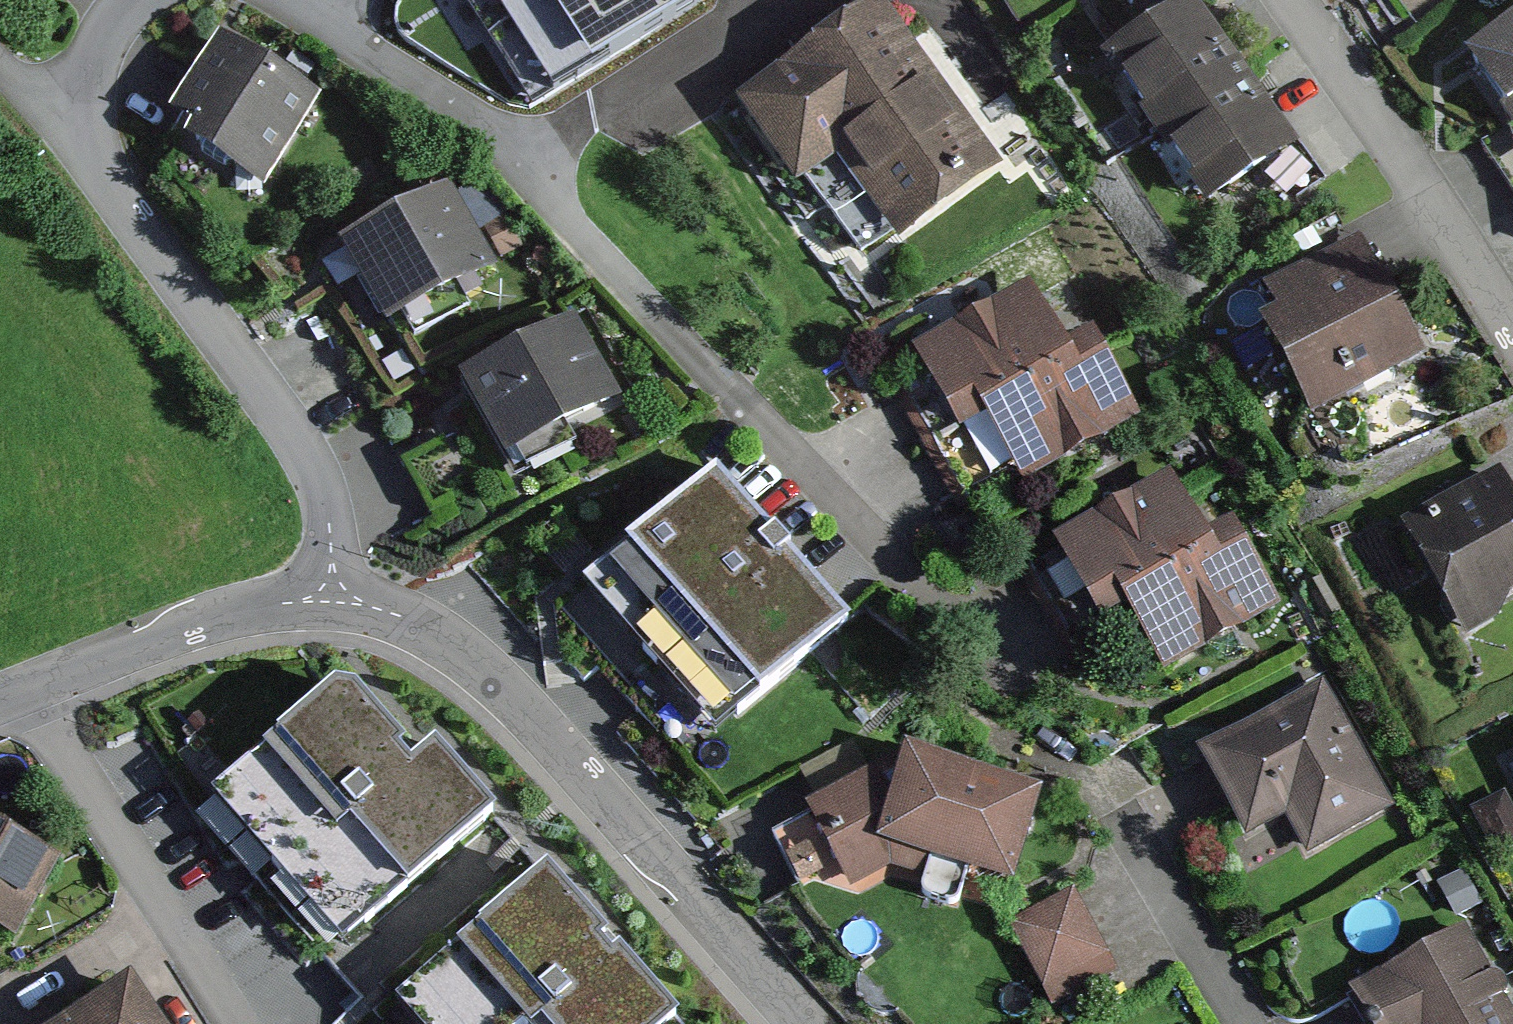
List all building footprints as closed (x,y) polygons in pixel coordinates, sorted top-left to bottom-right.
[(650,27),(663,0),(588,0),(650,27)] [(745,103),(811,194),(858,161),(914,239),(1017,165),(898,0),(888,0),(745,103)] [(1121,62),(1165,126),(1251,64),(1204,0),(1201,0),(1121,62)] [(1482,57),(1512,100),(1512,35),(1482,57)] [(232,43),(185,125),(284,181),(331,99),(232,43)] [(1251,64),(1165,126),(1209,185),(1296,124),(1251,64)] [(457,190),(361,243),(410,330),(506,277),(457,190)] [(1380,235),(1277,299),(1345,409),(1449,346),(1380,235)] [(1048,281),(940,352),(984,419),(1004,407),(1092,349),(1048,281)] [(575,305),(471,364),(531,466),(634,407),(575,305)] [(1092,349),(1004,407),(1047,473),(1149,406),(1105,340),(1092,349)] [(854,598),(724,455),(607,560),(737,704),(854,598)] [(1417,520),(1493,641),(1512,628),(1512,465),(1510,461),(1425,515),(1417,520)] [(1183,467),(1077,542),(1133,622),(1151,604),(1240,545),(1183,467)] [(1240,545),(1151,604),(1198,673),(1287,614),(1240,545)] [(231,777),(355,918),(502,790),(444,723),(427,738),(361,663),(231,777)] [(1317,686),(1208,758),(1263,842),(1295,821),(1320,859),(1398,807),(1350,735),(1317,686)] [(1061,790),(929,755),(823,812),(867,896),(944,856),(1037,881),(1061,790)] [(39,936),(76,856),(0,821),(0,918),(39,936)] [(553,851),(405,984),(442,1023),(502,1023),(531,998),(554,1023),(663,1023),(689,1000),(553,851)] [(1079,907),(1022,940),(1066,1014),(1122,980),(1079,907)] [(1363,990),(1383,1023),(1512,1023),(1512,999),(1471,927),(1363,990)] [(35,1021),(37,1023),(186,1023),(137,952),(35,1021)]
